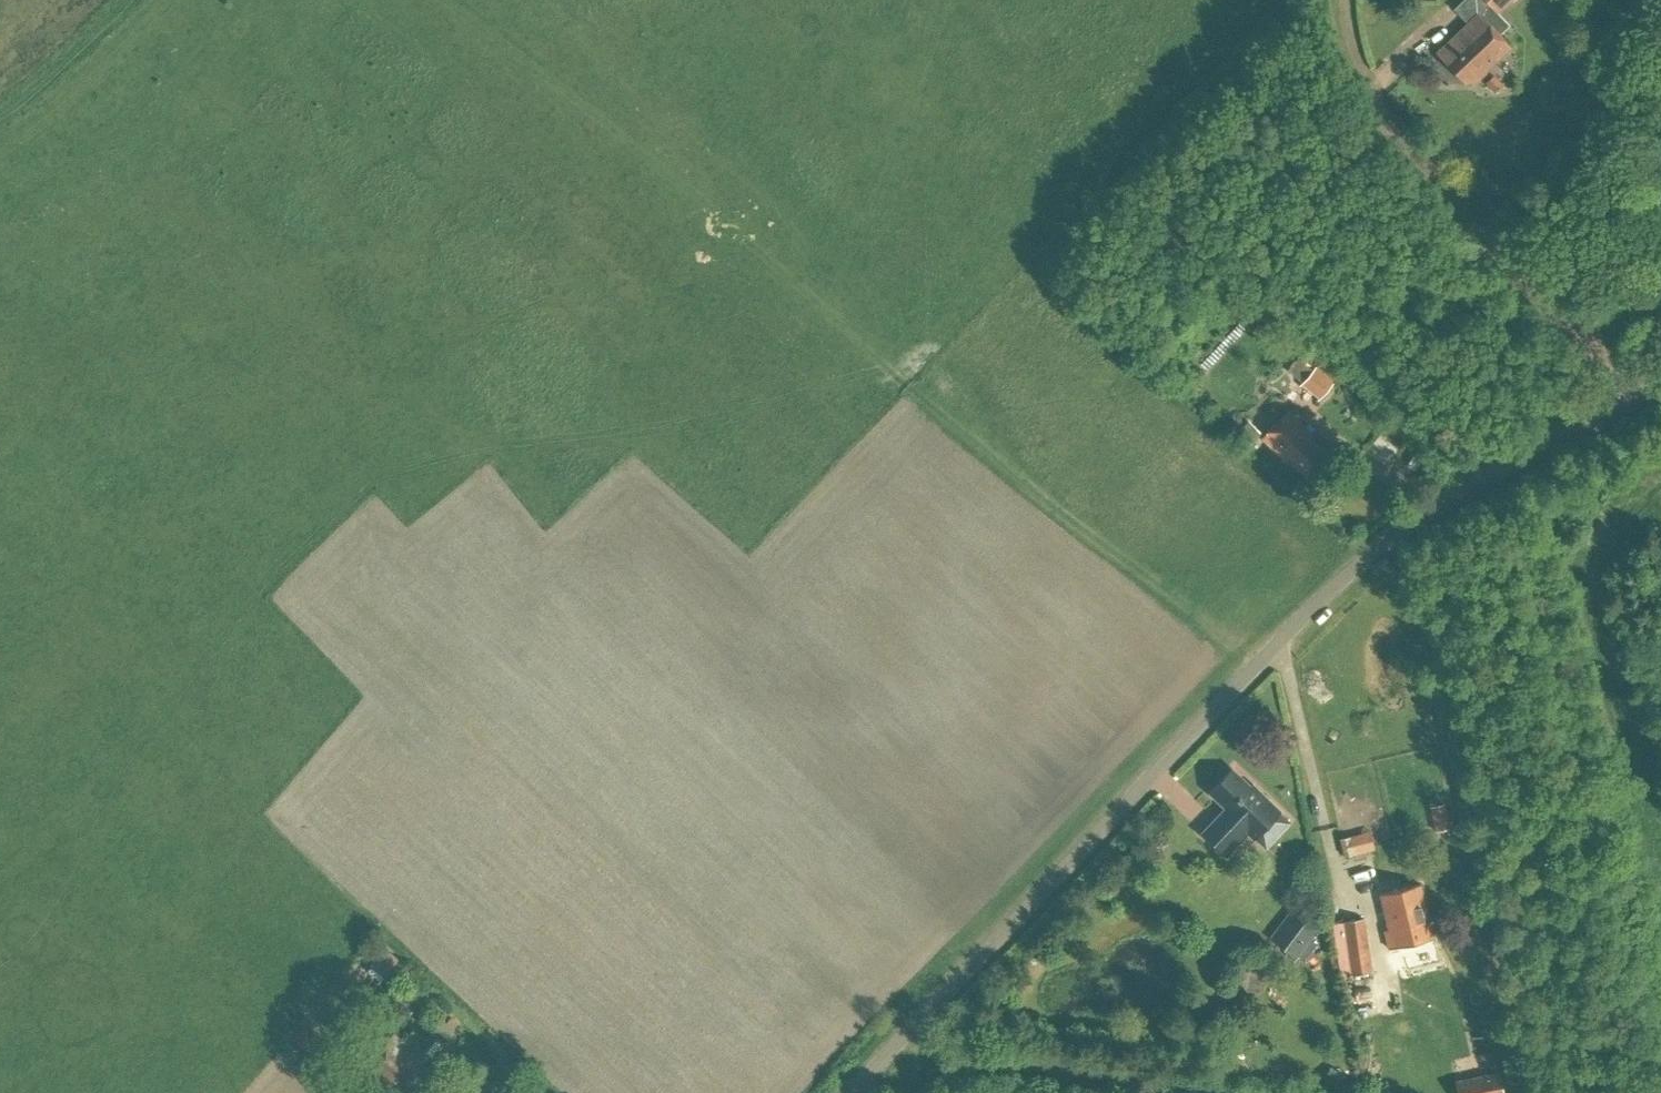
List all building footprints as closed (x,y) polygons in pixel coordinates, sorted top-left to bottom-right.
[(1455,10),(1468,23),(1435,55),(1464,86),(1468,82),(1471,85),(1509,48),(1489,27),(1516,0),(1465,0),(1455,10)] [(1504,86),(1494,75),(1485,83),(1495,94),(1504,86)] [(1287,368),(1299,380),(1311,367),(1299,356),(1287,368)] [(1318,362),(1300,381),(1317,397),(1335,377),(1318,362)] [(1287,410),(1261,435),(1285,459),(1287,457),(1305,475),(1325,455),(1307,436),(1309,433),(1287,410)] [(1221,813),(1202,832),(1226,856),(1248,833),(1254,839),(1281,811),(1253,784),(1251,786),(1232,769),(1209,793),(1228,810),(1223,815),(1221,813)] [(1446,827),(1446,803),(1432,803),(1432,827),(1446,827)] [(1346,855),(1373,848),(1368,829),(1340,836),(1346,855)] [(1416,885),(1379,894),(1387,929),(1425,920),(1416,885)] [(1291,908),(1269,938),(1296,958),(1318,929),(1291,908)] [(1372,970),(1364,918),(1343,921),(1351,973),(1372,970)] [(385,948),(370,961),(381,974),(397,961),(385,948)] [(433,1069),(421,1060),(425,1055),(429,1058),(440,1043),(425,1031),(414,1046),(417,1048),(413,1053),(391,1036),(384,1045),(381,1043),(380,1040),(376,1039),(371,1040),(367,1041),(363,1044),(360,1047),(357,1050),(356,1055),(355,1059),(366,1062),(369,1064),(362,1072),(384,1090),(387,1086),(396,1092),(414,1092),(433,1069)] [(1449,1082),(1453,1092),(1501,1092),(1493,1068),(1449,1082)]
